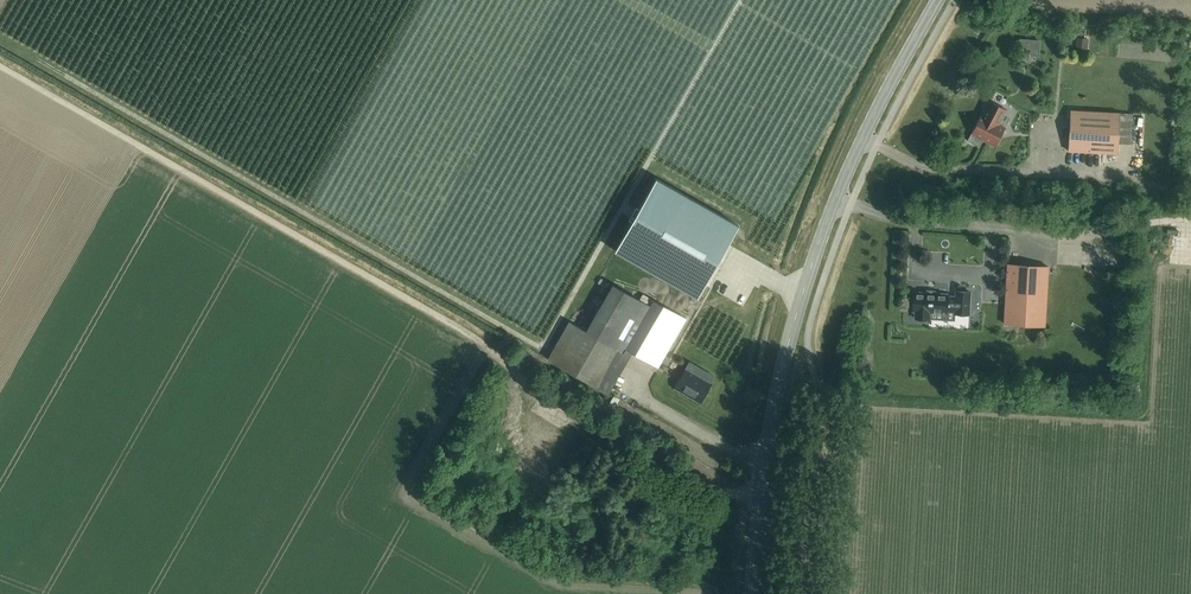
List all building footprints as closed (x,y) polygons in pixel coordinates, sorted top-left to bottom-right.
[(1005,127),(1004,127),(998,124),(1005,110),(1006,110),(1007,109),(989,100),(989,101),(990,102),(982,116),(981,116),(981,115),(981,114),(967,140),(979,147),(983,140),(995,146),(1005,127)] [(1117,153),(1119,113),(1070,110),(1068,151),(1117,153)] [(698,298),(739,225),(656,178),(615,251),(698,298)] [(1032,223),(1032,216),(1020,215),(1020,223),(1032,223)] [(1044,326),(1048,266),(1007,264),(1004,323),(1044,326)] [(612,284),(586,331),(624,352),(626,349),(653,300),(641,293),(639,299),(612,284)] [(969,314),(970,292),(956,291),(955,296),(947,296),(947,294),(914,292),(913,311),(915,311),(915,318),(929,319),(930,312),(946,313),(946,311),(955,311),(954,313),(969,314)] [(626,349),(659,367),(686,318),(653,300),(626,349)] [(624,352),(586,331),(569,322),(548,360),(603,390),(624,352)] [(700,402),(711,383),(686,369),(675,388),(700,402)]
